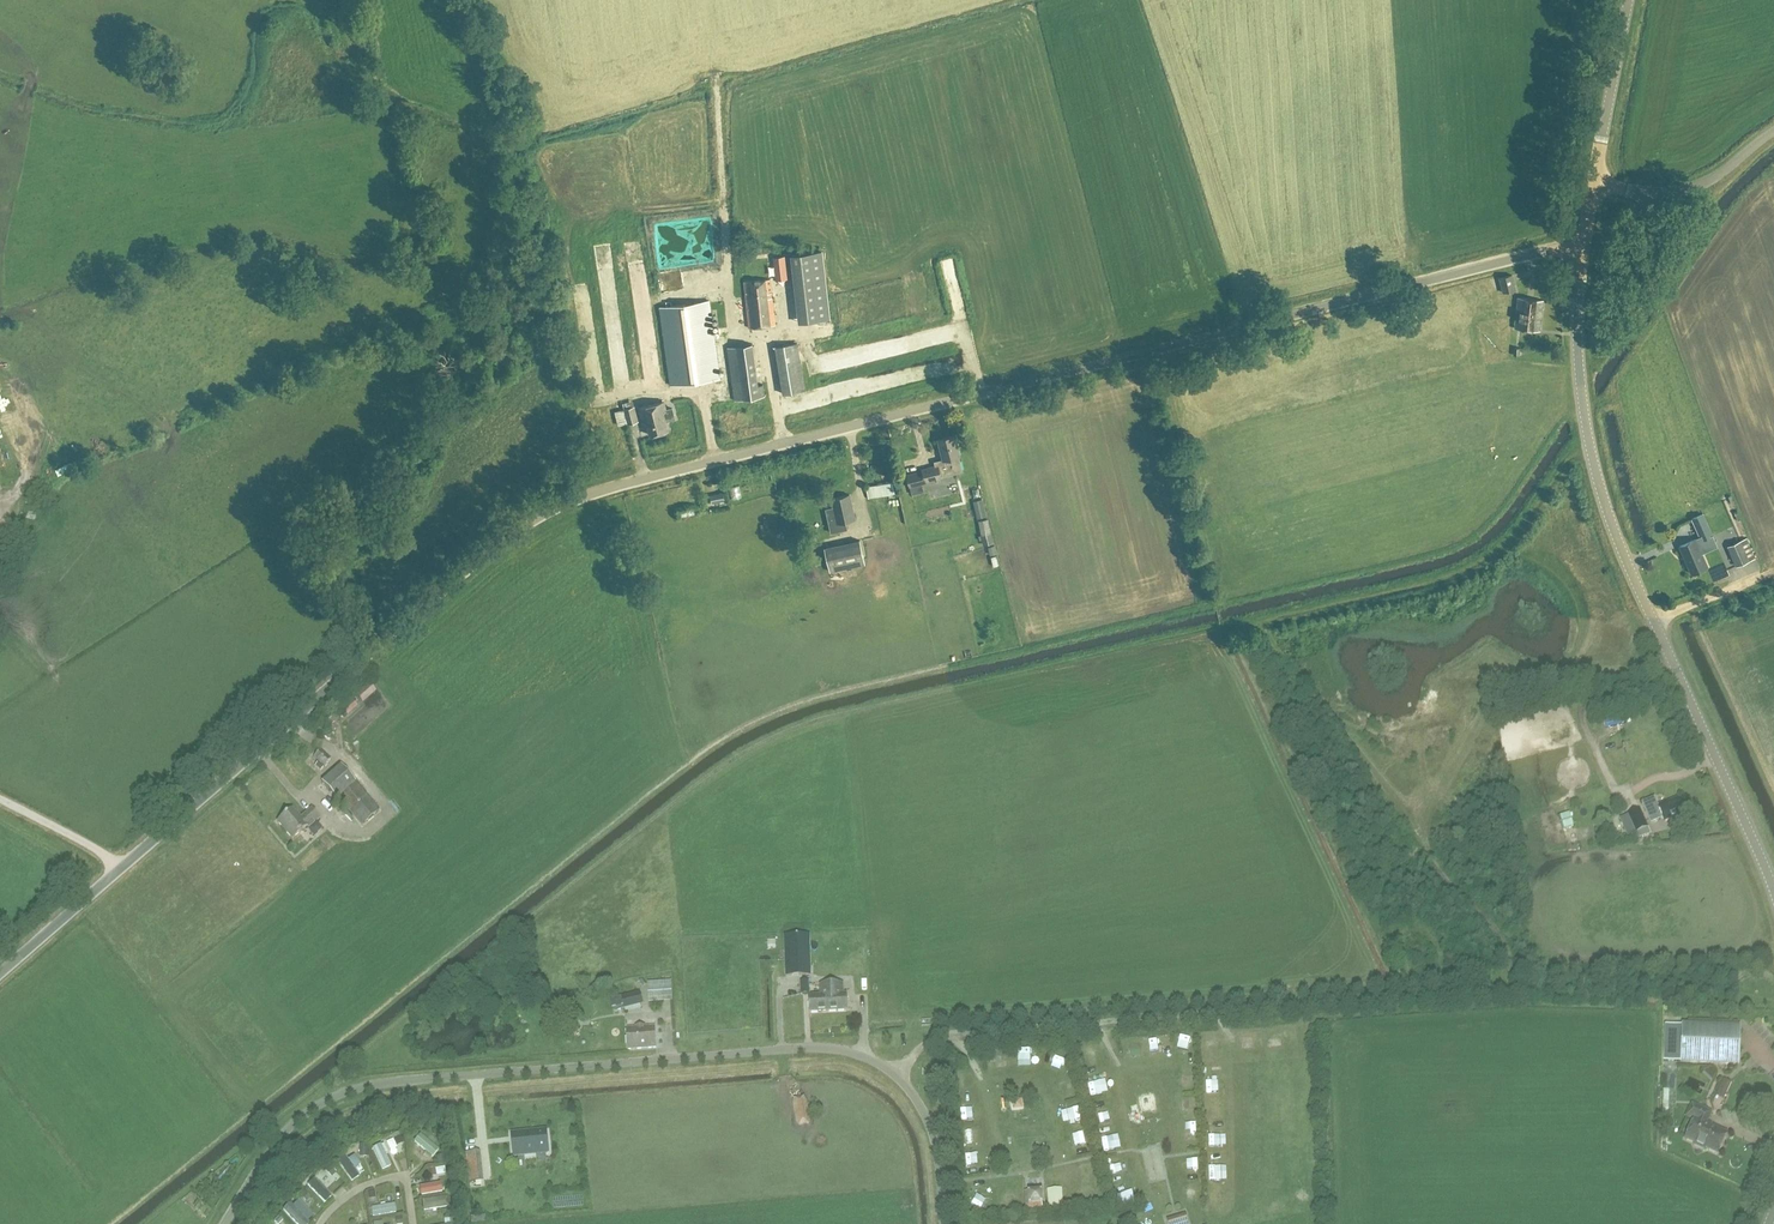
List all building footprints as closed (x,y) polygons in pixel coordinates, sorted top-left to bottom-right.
[(670,268),(668,246),(663,246),(662,235),(659,235),(661,269),(670,268)] [(800,322),(831,319),(823,251),(793,255),(800,322)] [(779,256),(779,262),(780,273),(788,272),(787,256),(779,256)] [(1550,285),(1552,274),(1541,272),(1540,283),(1550,285)] [(1504,292),(1516,289),(1513,275),(1501,278),(1504,292)] [(1499,277),(1493,278),(1497,297),(1503,296),(1499,277)] [(750,328),(776,325),(771,279),(745,282),(750,328)] [(571,291),(580,291),(580,281),(571,281),(571,291)] [(1540,331),(1544,300),(1519,297),(1515,328),(1540,331)] [(671,385),(720,378),(710,301),(661,307),(671,385)] [(949,324),(952,344),(957,343),(954,324),(949,324)] [(778,357),(799,354),(797,343),(776,346),(778,357)] [(735,400),(764,396),(762,376),(756,377),(752,344),(728,347),(735,400)] [(1520,356),(1521,348),(1514,347),(1513,355),(1520,356)] [(609,382),(611,395),(619,394),(617,380),(609,382)] [(664,412),(667,411),(664,401),(640,408),(643,419),(647,419),(651,435),(668,430),(664,412)] [(628,424),(639,421),(635,406),(625,409),(628,424)] [(923,471),(907,475),(910,486),(911,486),(912,491),(913,494),(924,491),(922,483),(926,482),(926,481),(942,477),(942,476),(955,472),(963,471),(959,456),(960,456),(955,435),(938,439),(944,459),(935,461),(936,466),(923,469),(923,471)] [(948,492),(945,477),(932,480),(935,495),(948,492)] [(896,494),(893,481),(866,485),(869,498),(896,494)] [(982,484),(973,486),(976,498),(984,496),(982,484)] [(725,501),(724,492),(710,495),(712,503),(725,501)] [(832,498),(834,507),(826,509),(832,532),(847,529),(846,521),(855,519),(850,494),(832,498)] [(991,527),(989,511),(981,512),(983,528),(991,527)] [(1713,535),(1703,514),(1692,519),(1702,540),(1713,535)] [(1747,538),(1728,546),(1737,566),(1756,557),(1747,538)] [(1692,574),(1708,567),(1696,539),(1680,546),(1692,574)] [(860,540),(825,548),(830,571),(865,563),(860,540)] [(366,627),(370,623),(365,616),(360,620),(366,627)] [(362,703),(376,691),(368,682),(354,695),(362,703)] [(341,708),(337,711),(343,718),(347,715),(358,707),(351,699),(346,703),(341,708)] [(331,726),(341,720),(337,714),(327,720),(331,726)] [(320,771),(330,760),(320,750),(313,757),(318,762),(314,766),(320,771)] [(362,825),(379,811),(340,767),(321,783),(336,800),(338,798),(362,825)] [(1643,803),(1648,815),(1652,823),(1662,819),(1663,822),(1682,814),(1676,800),(1666,804),(1665,803),(1656,807),(1653,798),(1643,803)] [(314,823),(320,818),(312,808),(300,818),(292,809),(277,822),(292,839),(307,826),(312,821),(314,823)] [(1635,833),(1648,828),(1640,810),(1628,815),(1635,833)] [(1566,829),(1576,826),(1570,811),(1561,814),(1566,829)] [(1627,837),(1635,833),(1628,815),(1619,819),(1627,837)] [(786,976),(810,975),(809,934),(785,935),(786,976)] [(671,981),(648,982),(649,1002),(672,1000),(671,981)] [(801,995),(809,995),(808,981),(800,982),(801,995)] [(810,1011),(847,1009),(846,995),(843,995),(842,983),(820,984),(821,996),(809,997),(810,1011)] [(613,1011),(624,1008),(640,1004),(643,1004),(640,992),(621,996),(610,999),(613,1011)] [(1665,1025),(1664,1061),(1681,1062),(1681,1063),(1739,1065),(1740,1028),(1738,1028),(1708,1027),(1682,1026),(1665,1025)] [(628,1050),(656,1048),(654,1026),(627,1028),(628,1050)] [(1181,1036),(1183,1050),(1191,1049),(1189,1035),(1181,1036)] [(1154,1048),(1169,1046),(1167,1036),(1152,1038),(1154,1048)] [(1082,1049),(1093,1059),(1101,1050),(1090,1041),(1082,1049)] [(1130,1043),(1134,1053),(1140,1050),(1136,1041),(1130,1043)] [(1032,1045),(1018,1046),(1018,1053),(1033,1053),(1032,1045)] [(994,1066),(1006,1066),(1006,1047),(993,1048),(994,1066)] [(1044,1048),(1045,1067),(1056,1067),(1055,1048),(1044,1048)] [(1220,1060),(1221,1050),(1204,1049),(1203,1059),(1220,1060)] [(1031,1062),(1031,1054),(1020,1054),(1020,1061),(1031,1062)] [(1087,1080),(1104,1075),(1100,1062),(1083,1067),(1087,1080)] [(1208,1083),(1217,1082),(1215,1070),(1206,1071),(1208,1083)] [(1179,1086),(1194,1084),(1193,1077),(1178,1079),(1179,1086)] [(1717,1094),(1725,1098),(1733,1081),(1724,1077),(1717,1094)] [(961,1093),(973,1092),(972,1079),(960,1080),(961,1093)] [(1063,1085),(1069,1096),(1079,1090),(1074,1080),(1063,1085)] [(1100,1093),(1098,1082),(1088,1084),(1091,1095),(1100,1093)] [(1013,1099),(1016,1111),(1027,1108),(1024,1096),(1013,1099)] [(804,1097),(794,1098),(793,1104),(796,1123),(799,1127),(809,1125),(810,1120),(807,1101),(804,1097)] [(1080,1102),(1065,1106),(1068,1119),(1084,1115),(1080,1102)] [(1208,1118),(1219,1118),(1219,1105),(1208,1105),(1208,1118)] [(1705,1149),(1705,1148),(1718,1153),(1727,1134),(1706,1124),(1711,1113),(1692,1105),(1687,1117),(1694,1120),(1686,1139),(1695,1143),(1694,1145),(1705,1149)] [(1109,1106),(1096,1108),(1098,1122),(1111,1121),(1109,1106)] [(1194,1126),(1188,1131),(1193,1137),(1199,1131),(1194,1126)] [(1116,1128),(1101,1135),(1105,1145),(1121,1138),(1116,1128)] [(1077,1130),(1079,1151),(1090,1150),(1088,1129),(1077,1130)] [(536,1153),(535,1149),(547,1148),(545,1131),(513,1134),(516,1155),(536,1153)] [(1222,1146),(1221,1131),(1208,1132),(1209,1147),(1222,1146)] [(416,1139),(433,1154),(439,1148),(422,1132),(416,1139)] [(976,1134),(964,1135),(965,1147),(977,1146),(976,1134)] [(344,1149),(337,1154),(351,1175),(358,1171),(344,1149)] [(1187,1169),(1198,1168),(1198,1154),(1186,1155),(1187,1169)] [(1084,1175),(1096,1172),(1095,1164),(1082,1166),(1084,1175)] [(1125,1179),(1122,1166),(1110,1169),(1113,1181),(1125,1179)] [(1209,1179),(1221,1179),(1221,1170),(1209,1170),(1209,1179)] [(315,1173),(308,1180),(326,1199),(333,1193),(315,1173)] [(419,1180),(420,1192),(442,1190),(442,1178),(419,1180)] [(1201,1185),(1191,1185),(1192,1199),(1202,1199),(1201,1185)] [(1209,1199),(1216,1201),(1219,1188),(1212,1186),(1209,1199)] [(971,1202),(981,1212),(992,1200),(983,1191),(971,1202)] [(1037,1191),(1025,1192),(1026,1212),(1039,1211),(1037,1191)] [(1063,1193),(1054,1195),(1056,1207),(1065,1206),(1063,1193)] [(447,1194),(423,1195),(424,1207),(447,1205),(447,1194)] [(1010,1208),(1022,1207),(1021,1195),(1010,1195),(1010,1208)] [(1277,1199),(1280,1209),(1291,1205),(1288,1195),(1277,1199)] [(310,1216),(293,1198),(284,1207),(301,1223),(310,1216)] [(395,1200),(373,1201),(373,1211),(395,1210),(395,1200)] [(1268,1204),(1258,1206),(1260,1216),(1270,1213),(1268,1204)] [(1219,1207),(1213,1209),(1216,1221),(1222,1219),(1219,1207)] [(1239,1222),(1252,1218),(1249,1208),(1236,1213),(1239,1222)]
